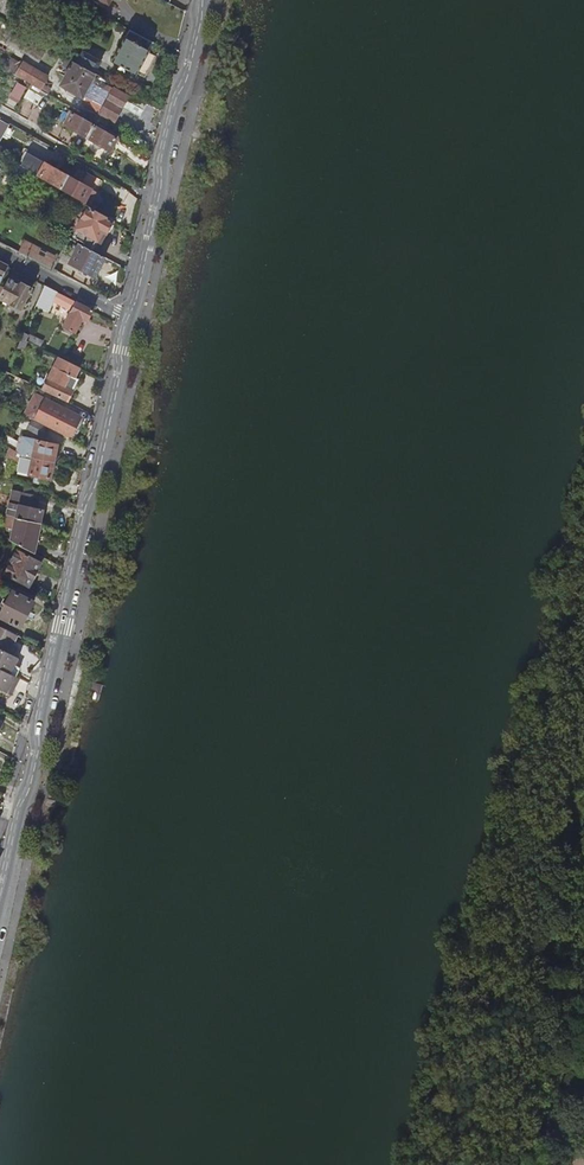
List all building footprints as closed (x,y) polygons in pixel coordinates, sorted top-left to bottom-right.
[(129,11),(135,0),(93,0),(112,10),(116,4),(129,11)] [(14,15),(11,20),(21,25),(26,16),(21,13),(18,18),(14,15)] [(154,44),(129,30),(112,61),(137,75),(154,44)] [(79,65),(94,73),(100,62),(85,54),(79,65)] [(17,72),(43,87),(49,75),(23,61),(17,72)] [(96,75),(94,73),(79,65),(74,62),(61,86),(83,98),(96,75)] [(21,102),(27,85),(16,81),(11,98),(21,102)] [(139,99),(131,94),(129,98),(105,84),(90,108),(115,123),(123,109),(140,118),(148,104),(139,99)] [(30,89),(25,97),(37,103),(42,96),(30,89)] [(89,136),(98,119),(95,117),(92,121),(73,110),(66,123),(89,136)] [(1,140),(11,123),(0,117),(0,140),(1,140)] [(98,119),(89,136),(111,149),(119,136),(99,125),(102,121),(98,119)] [(63,186),(71,172),(47,160),(40,172),(59,183),(57,187),(61,189),(63,186)] [(71,172),(63,186),(69,189),(67,192),(87,204),(89,205),(104,179),(88,170),(83,179),(71,172)] [(49,189),(52,184),(38,176),(36,182),(38,183),(46,188),(49,189)] [(41,197),(46,188),(38,183),(33,193),(41,197)] [(91,213),(94,207),(89,205),(87,204),(84,209),(91,213)] [(87,245),(96,250),(113,218),(94,207),(91,213),(78,235),(89,242),(87,245)] [(71,221),(79,226),(85,215),(77,210),(71,221)] [(53,267),(58,256),(25,240),(20,250),(53,267)] [(105,255),(96,250),(87,245),(81,242),(71,261),(95,274),(105,255)] [(9,265),(0,260),(0,286),(9,265)] [(11,278),(2,296),(23,307),(33,286),(22,281),(21,283),(11,278)] [(46,284),(37,304),(49,310),(55,296),(74,305),(65,324),(77,330),(83,316),(89,319),(94,308),(46,284)] [(23,335),(29,338),(32,333),(26,330),(23,335)] [(39,343),(29,338),(23,335),(19,345),(34,352),(39,343)] [(45,387),(69,399),(80,376),(77,374),(81,364),(61,354),(45,387)] [(25,412),(36,417),(46,396),(36,390),(25,412)] [(36,417),(71,436),(81,413),(46,396),(36,417)] [(39,456),(55,460),(58,443),(23,434),(22,439),(19,438),(18,441),(7,436),(4,443),(23,453),(29,454),(39,456)] [(39,456),(29,454),(29,457),(33,458),(30,472),(51,477),(55,460),(39,456)] [(14,514),(17,515),(42,520),(44,507),(38,506),(40,493),(22,489),(19,504),(9,502),(8,510),(14,514)] [(42,520),(17,515),(12,538),(35,550),(42,520)] [(19,548),(7,571),(30,583),(42,560),(19,548)] [(35,600),(14,589),(1,615),(22,626),(35,600)] [(18,674),(22,665),(25,659),(21,657),(4,648),(8,641),(18,646),(23,635),(3,624),(0,630),(0,665),(18,674)] [(25,650),(18,646),(8,641),(4,648),(21,657),(25,650)] [(0,665),(0,685),(14,692),(22,676),(18,674),(0,665)] [(18,674),(22,676),(26,667),(22,665),(18,674)]
